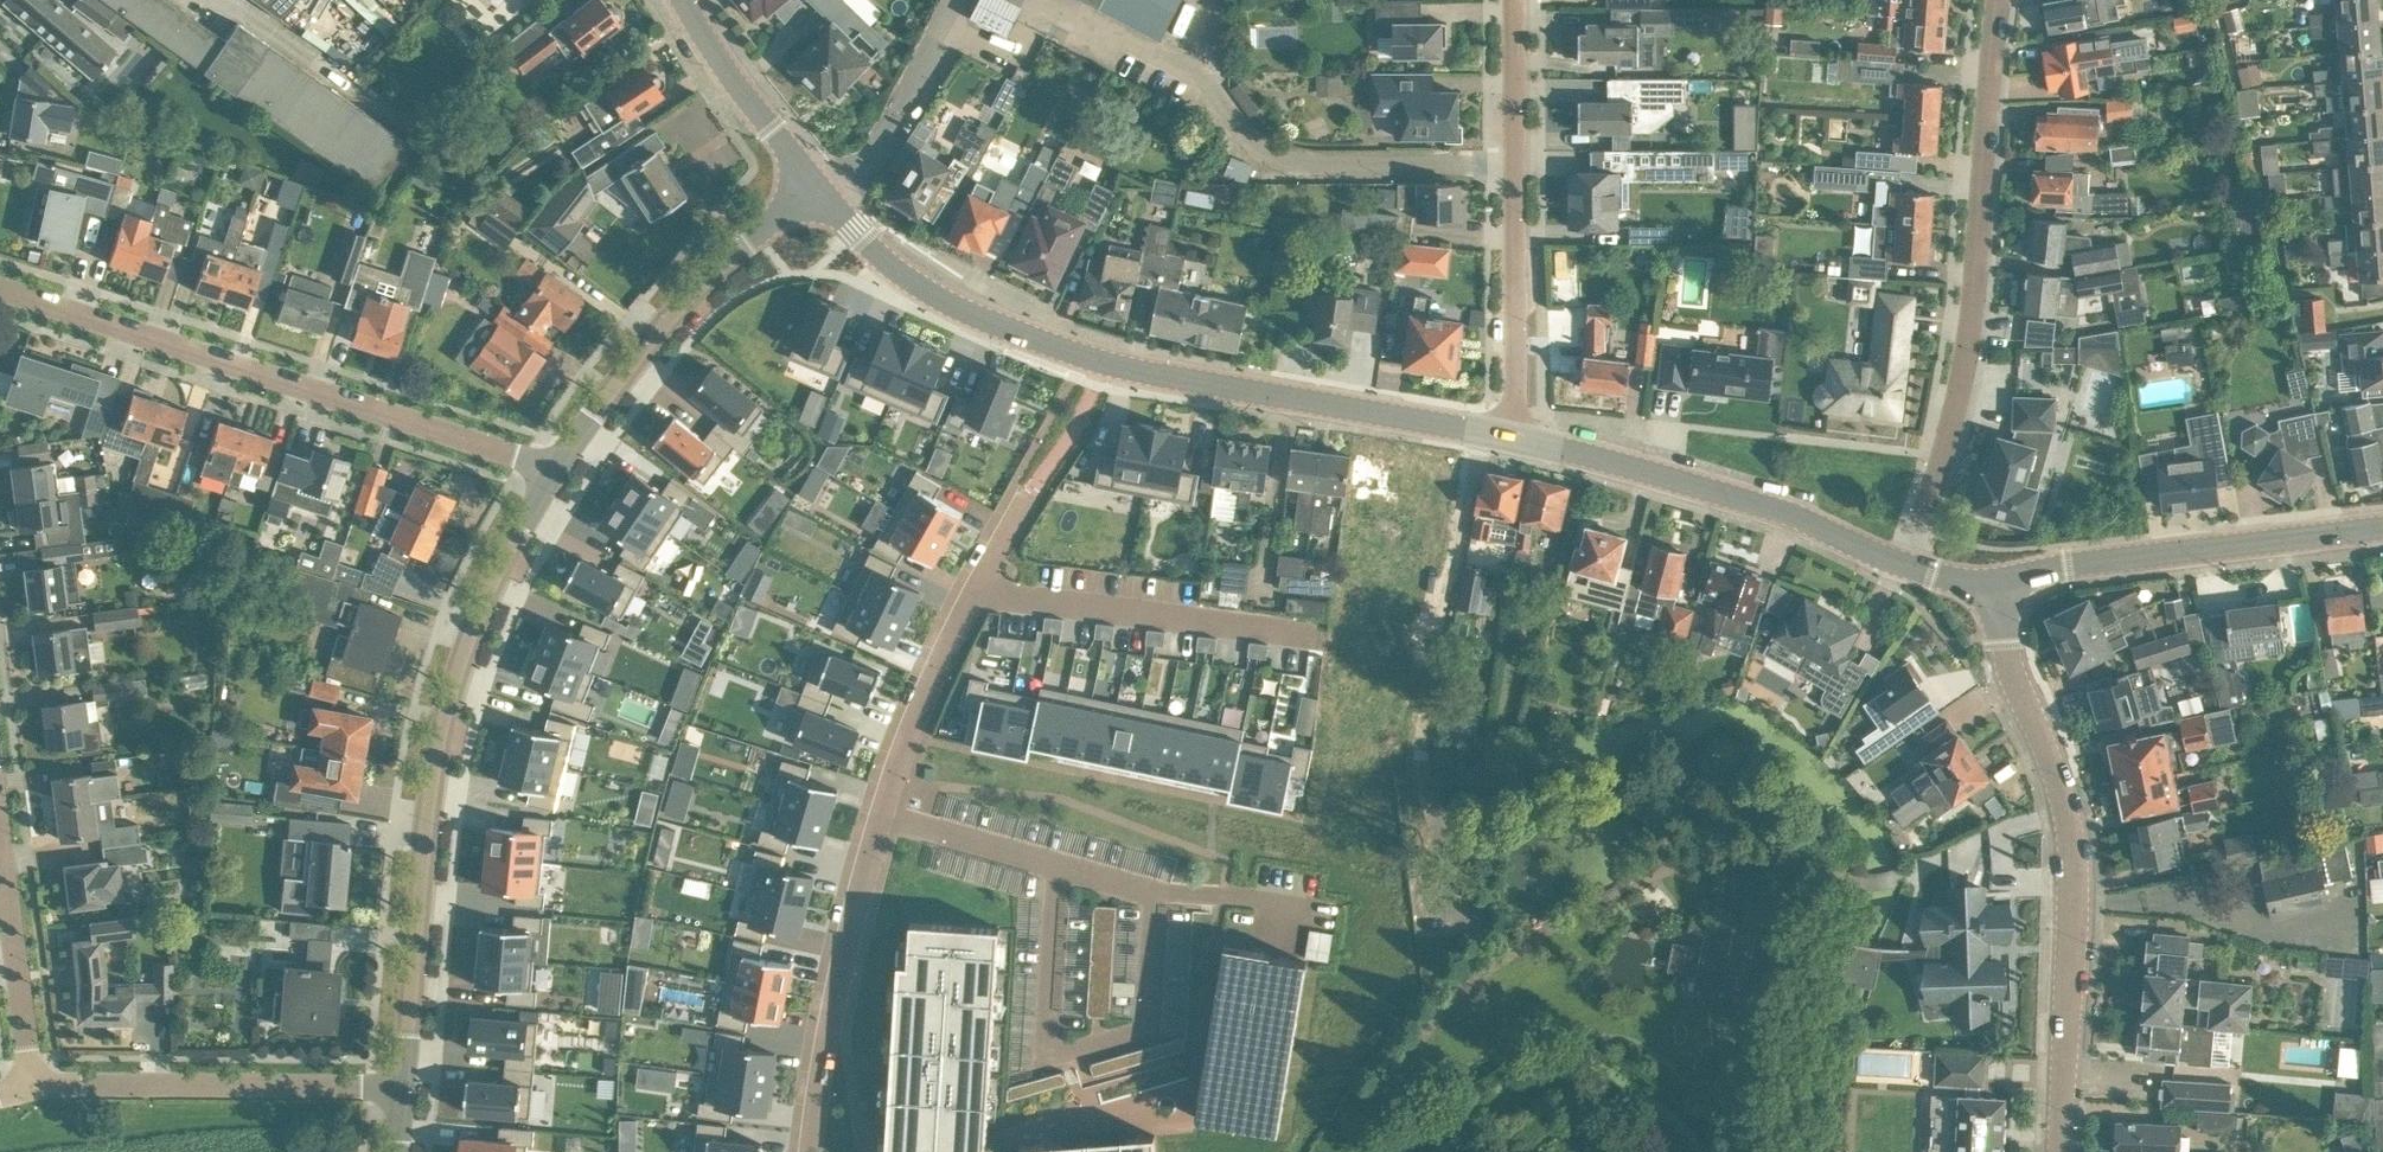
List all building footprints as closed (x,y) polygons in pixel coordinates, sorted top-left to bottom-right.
[(116,48),(59,0),(3,0),(2,1),(91,77),(116,48)] [(115,9),(103,0),(75,0),(73,3),(104,26),(115,9)] [(374,191),(408,142),(238,22),(226,39),(170,0),(105,0),(374,191)] [(296,0),(254,0),(280,18),(296,0)] [(502,44),(523,72),(561,43),(572,58),(600,37),(619,22),(617,20),(618,19),(618,18),(619,17),(619,16),(620,15),(620,14),(620,13),(620,12),(619,11),(619,10),(618,10),(618,9),(617,8),(616,8),(615,7),(614,7),(613,7),(611,7),(610,7),(609,7),(608,8),(602,0),(589,0),(549,30),(540,17),(539,17),(520,31),(502,44)] [(744,5),(744,9),(749,15),(753,16),(754,17),(766,8),(769,12),(774,8),(786,22),(797,8),(791,0),(740,0),(744,5)] [(795,66),(824,94),(834,84),(839,88),(838,89),(840,91),(888,41),(844,0),(811,0),(830,19),(820,30),(825,34),(795,66)] [(973,19),(1010,37),(1024,9),(1005,0),(983,0),(973,19)] [(1161,40),(1182,0),(1085,0),(1161,40)] [(1343,0),(1325,0),(1325,19),(1343,19),(1343,0)] [(1442,55),(1442,46),(1448,46),(1448,22),(1422,22),(1422,0),(1377,0),(1377,35),(1395,35),(1395,56),(1442,55)] [(1879,12),(1882,13),(1898,15),(1908,16),(1946,19),(1947,0),(1880,0),(1879,12)] [(2045,2),(2050,32),(2106,22),(2102,0),(2055,0),(2045,2)] [(2309,13),(2310,26),(2378,20),(2376,0),(2336,0),(2337,10),(2309,13)] [(1781,23),(1783,5),(1770,4),(1768,22),(1781,23)] [(1580,33),(1580,60),(1580,59),(1616,59),(1616,65),(1617,65),(1617,64),(1638,64),(1638,60),(1638,54),(1638,37),(1638,26),(1640,26),(1671,26),(1671,8),(1636,8),(1612,8),(1612,24),(1588,24),(1588,23),(1587,23),(1587,34),(1581,34),(1581,33),(1580,33)] [(2223,13),(2229,34),(2246,30),(2239,9),(2223,13)] [(2201,11),(2173,17),(2177,32),(2197,28),(2196,24),(2203,23),(2201,11)] [(1908,16),(1898,15),(1882,13),(1881,26),(1890,26),(1889,43),(1860,40),(1858,58),(1905,62),(1905,60),(1896,60),(1897,45),(1911,47),(1911,49),(1923,50),(1923,48),(1943,49),(1946,19),(1908,16)] [(2341,51),(2381,48),(2378,20),(2310,26),(2311,38),(2340,35),(2341,51)] [(2044,55),(2042,58),(2043,66),(2046,68),(2047,71),(2149,55),(2147,40),(2138,42),(2113,45),(2112,34),(2082,39),(2081,38),(2078,39),(2054,42),(2055,49),(2043,51),(2044,55)] [(2251,42),(2236,43),(2238,62),(2252,62),(2251,42)] [(2317,82),(2382,76),(2381,48),(2341,51),(2329,52),(2331,68),(2316,69),(2317,82)] [(2210,53),(2190,55),(2191,68),(2211,67),(2210,53)] [(2047,71),(2044,76),(2045,82),(2049,85),(2050,90),(2062,88),(2063,95),(2086,91),(2090,91),(2088,77),(2115,72),(2137,69),(2151,67),(2150,55),(2149,55),(2047,71)] [(1852,58),(1851,79),(1891,81),(1890,94),(1907,95),(1906,115),(1938,117),(1941,84),(1917,82),(1904,81),(1901,81),(1901,75),(1904,75),(1905,62),(1858,58),(1852,58)] [(578,146),(571,150),(582,166),(618,143),(637,130),(641,128),(645,125),(640,117),(635,109),(661,92),(658,87),(659,86),(660,85),(661,84),(662,83),(662,82),(663,81),(663,80),(663,79),(663,78),(663,77),(663,76),(662,75),(662,74),(661,73),(660,73),(659,72),(658,72),(657,71),(656,71),(655,71),(653,72),(652,72),(651,73),(649,74),(642,63),(603,88),(583,101),(586,106),(592,114),(602,130),(578,146)] [(20,77),(10,133),(43,139),(45,123),(65,126),(68,108),(68,103),(49,100),(41,99),(43,87),(49,79),(31,64),(20,77)] [(1023,83),(1029,71),(1019,65),(1012,77),(1023,83)] [(2258,67),(2238,73),(2243,91),(2263,86),(2258,67)] [(1409,91),(1409,72),(1373,72),(1373,112),(1397,112),(1397,136),(1458,136),(1458,91),(1409,91)] [(1341,73),(1317,73),(1317,95),(1341,94),(1341,73)] [(2317,82),(2318,95),(2327,94),(2328,109),(2332,109),(2346,108),(2382,105),(2382,77),(2382,76),(2317,82)] [(1580,100),(1580,132),(1581,132),(1581,131),(1633,131),(1633,132),(1634,132),(1634,130),(1652,130),(1652,102),(1674,102),(1683,102),(1683,100),(1682,100),(1682,79),(1683,79),(1683,77),(1682,77),(1611,77),(1611,79),(1613,79),(1613,101),(1581,101),(1581,100),(1580,100)] [(1231,88),(1251,115),(1265,105),(1245,78),(1231,88)] [(2258,91),(2239,94),(2242,120),(2261,118),(2258,91)] [(2113,99),(2107,100),(2108,119),(2132,116),(2131,97),(2126,98),(2126,92),(2113,93),(2113,99)] [(2032,131),(2032,140),(2036,144),(2036,147),(2060,148),(2077,149),(2098,148),(2100,114),(2100,107),(2058,105),(2058,110),(2048,110),(2048,111),(2047,116),(2038,115),(2037,128),(2032,131)] [(2310,131),(2310,140),(2320,139),(2382,133),(2382,105),(2346,108),(2347,124),(2319,126),(2319,130),(2310,131)] [(1757,147),(1757,109),(1736,109),(1735,147),(1757,147)] [(1936,152),(1938,117),(1906,115),(1904,135),(1896,134),(1895,149),(1895,154),(1911,155),(1912,150),(1936,152)] [(907,173),(891,196),(920,215),(922,212),(935,220),(966,171),(973,175),(982,157),(998,128),(983,120),(980,126),(966,118),(953,141),(966,148),(970,151),(964,161),(960,159),(955,156),(951,164),(922,148),(907,173)] [(684,196),(654,151),(665,144),(655,129),(600,166),(610,182),(623,173),(652,217),(684,196)] [(1686,146),(1686,129),(1668,129),(1668,146),(1686,146)] [(2382,162),(2382,133),(2320,139),(2321,151),(2338,150),(2339,166),(2382,162)] [(2135,143),(2110,146),(2111,160),(2112,162),(2137,160),(2136,158),(2135,143)] [(1622,172),(1622,179),(1714,179),(1714,149),(1592,149),(1592,172),(1622,172)] [(1856,166),(1896,168),(1890,167),(1891,152),(1858,149),(1856,166)] [(1719,150),(1718,167),(1749,168),(1750,151),(1719,150)] [(103,153),(99,168),(117,173),(121,158),(103,153)] [(1035,218),(1016,259),(1036,269),(1035,272),(1037,273),(1037,279),(1039,283),(1043,285),(1048,284),(1052,280),(1054,282),(1065,260),(1083,221),(1053,207),(1061,190),(1068,193),(1081,165),(1059,155),(1052,169),(1029,215),(1035,218)] [(2279,157),(2263,158),(2264,173),(2280,171),(2279,157)] [(961,216),(951,237),(952,238),(952,239),(954,242),(963,247),(967,246),(968,245),(970,246),(972,243),(985,249),(997,225),(1001,227),(1011,206),(1029,215),(1052,169),(1036,161),(1033,160),(1022,183),(1021,185),(1003,176),(997,189),(979,180),(961,216)] [(50,164),(38,161),(33,179),(39,181),(34,204),(47,207),(40,240),(42,240),(42,242),(47,243),(47,241),(71,246),(80,206),(106,214),(118,175),(103,170),(101,177),(51,162),(50,164)] [(2333,167),(2335,195),(2343,194),(2353,193),(2382,190),(2382,162),(2339,166),(2333,167)] [(1835,164),(1834,192),(1848,193),(1862,194),(1876,194),(1876,201),(1874,200),(1872,222),(1876,222),(1898,224),(1930,226),(1933,192),(1902,190),(1902,180),(1900,180),(1901,170),(1896,169),(1896,168),(1856,166),(1835,164)] [(593,194),(593,193),(586,174),(586,175),(583,167),(564,178),(527,225),(560,251),(582,224),(576,219),(594,197),(593,194)] [(2030,178),(2030,183),(2034,187),(2033,202),(2057,203),(2057,209),(2081,210),(2089,210),(2127,210),(2127,192),(2095,192),(2088,192),(2089,172),(2073,171),(2059,170),(2035,169),(2035,174),(2030,178)] [(2283,171),(2266,173),(2269,204),(2286,202),(2283,171)] [(1622,206),(1622,179),(1622,172),(1592,172),(1573,173),(1573,226),(1615,226),(1615,206),(1622,206)] [(135,271),(152,218),(126,209),(133,188),(130,187),(133,178),(118,173),(118,175),(106,214),(122,219),(108,262),(135,271)] [(1178,205),(1183,183),(1156,177),(1151,200),(1178,205)] [(1419,219),(1436,219),(1460,219),(1460,183),(1399,183),(1399,206),(1419,206),(1419,219)] [(1100,222),(1116,193),(1097,184),(1083,214),(1100,222)] [(1189,187),(1187,201),(1213,206),(1216,193),(1189,187)] [(2382,219),(2382,190),(2353,193),(2356,221),(2382,219)] [(2335,195),(2325,196),(2319,196),(2320,204),(2326,204),(2326,208),(2344,207),(2343,194),(2335,195)] [(152,218),(135,271),(162,279),(171,253),(181,256),(190,231),(179,228),(183,216),(168,212),(170,205),(170,204),(158,200),(157,201),(152,218)] [(516,231),(487,211),(472,201),(465,211),(471,216),(467,220),(477,227),(476,227),(505,247),(516,231)] [(491,206),(487,211),(516,231),(532,209),(523,203),(511,220),(491,206)] [(2259,205),(2235,208),(2237,230),(2262,227),(2259,205)] [(1345,206),(1342,228),(1395,236),(1398,214),(1345,206)] [(243,229),(246,217),(233,212),(224,241),(200,233),(191,260),(202,263),(194,289),(220,298),(237,245),(243,229)] [(2066,235),(2067,221),(2033,217),(2028,257),(2063,261),(2064,252),(2079,254),(2079,252),(2091,249),(2089,238),(2066,235)] [(2382,247),(2382,219),(2356,221),(2358,249),(2382,247)] [(237,245),(220,298),(248,307),(255,285),(261,268),(267,248),(281,253),(289,226),(274,220),(266,247),(239,239),(237,245)] [(1237,350),(1242,327),(1247,304),(1178,287),(1185,257),(1167,253),(1173,227),(1151,222),(1145,248),(1144,250),(1143,258),(1138,281),(1163,287),(1153,331),(1237,350)] [(1928,260),(1930,226),(1876,222),(1873,256),(1851,254),(1849,276),(1888,278),(1889,258),(1928,260)] [(1630,243),(1672,243),(1672,226),(1630,226),(1630,243)] [(348,281),(364,236),(347,230),(331,275),(348,281)] [(2329,252),(2347,250),(2346,239),(2327,240),(2329,252)] [(1081,256),(1075,267),(1089,270),(1087,280),(1082,303),(1105,308),(1105,311),(1110,315),(1120,317),(1126,315),(1131,295),(1133,296),(1134,292),(1131,292),(1134,280),(1138,281),(1143,258),(1144,250),(1112,243),(1110,251),(1109,251),(1107,260),(1092,257),(1092,259),(1081,256)] [(1401,244),(1398,269),(1422,271),(1424,246),(1401,244)] [(1428,258),(1447,258),(1448,245),(1428,244),(1428,258)] [(2124,265),(2120,244),(2091,249),(2079,252),(2079,254),(2082,272),(2124,265)] [(358,270),(346,306),(362,312),(361,315),(360,315),(357,325),(352,324),(348,337),(353,339),(352,341),(394,354),(401,331),(402,328),(399,327),(406,307),(407,302),(420,306),(436,255),(409,246),(397,283),(398,283),(393,298),(370,291),(374,276),(358,270)] [(2347,250),(2349,263),(2350,280),(2361,279),(2382,277),(2382,247),(2358,249),(2347,250)] [(1747,251),(1732,248),(1728,263),(1744,267),(1747,251)] [(2347,250),(2329,252),(2330,265),(2349,263),(2347,250)] [(582,299),(545,273),(547,271),(526,256),(515,271),(536,286),(527,299),(525,298),(520,305),(510,298),(505,304),(529,324),(540,331),(550,316),(563,325),(582,299)] [(2027,270),(2022,310),(2046,313),(2057,314),(2057,313),(2078,316),(2080,296),(2113,290),(2122,289),(2141,285),(2137,264),(2121,267),(2073,276),(2062,274),(2050,273),(2027,270)] [(331,299),(328,298),(332,284),(292,271),(288,285),(284,294),(277,316),(321,331),(331,299)] [(1376,330),(1380,307),(1382,291),(1348,286),(1346,295),(1324,291),(1324,292),(1310,290),(1305,319),(1320,321),(1317,337),(1347,341),(1349,326),(1376,330)] [(1454,371),(1461,322),(1443,319),(1443,318),(1430,316),(1433,296),(1417,294),(1406,364),(1454,371)] [(2239,294),(2220,297),(2222,312),(2242,309),(2239,294)] [(516,393),(541,356),(518,340),(529,324),(505,304),(504,304),(501,308),(483,295),(477,304),(494,316),(493,318),(498,322),(496,324),(483,315),(455,356),(471,367),(474,363),(516,393)] [(1820,401),(1827,404),(1826,407),(1900,416),(1905,369),(1902,368),(1904,357),(1907,357),(1913,299),(1876,295),(1868,358),(1832,355),(1829,384),(1823,385),(1820,386),(1818,388),(1817,391),(1817,394),(1817,396),(1819,399),(1820,401)] [(796,322),(788,342),(796,346),(791,356),(837,376),(848,350),(833,343),(848,310),(817,296),(805,326),(796,322)] [(2307,330),(2325,329),(2323,297),(2304,299),(2307,330)] [(2302,302),(2291,302),(2292,314),(2303,313),(2302,302)] [(1612,305),(1611,305),(1588,305),(1587,356),(1584,356),(1581,385),(1628,391),(1631,361),(1611,359),(1612,305)] [(1653,367),(1657,332),(1659,323),(1641,321),(1636,365),(1653,367)] [(2183,321),(2160,324),(2162,339),(2185,336),(2183,321)] [(1690,347),(1663,344),(1659,386),(1687,389),(1687,382),(1692,382),(1692,388),(1695,388),(1695,390),(1707,391),(1707,390),(1729,392),(1729,393),(1744,395),(1744,393),(1748,394),(1748,392),(1767,394),(1771,357),(1780,358),(1783,326),(1758,323),(1755,354),(1752,354),(1752,356),(1690,350),(1690,347)] [(857,357),(847,383),(892,402),(918,338),(898,330),(897,333),(887,329),(873,363),(857,357)] [(2118,329),(2090,333),(2090,334),(2092,334),(2092,345),(2120,346),(2118,329)] [(2305,348),(2339,346),(2337,330),(2304,333),(2305,348)] [(2338,371),(2340,388),(2362,386),(2363,395),(2363,396),(2370,395),(2382,394),(2382,353),(2381,330),(2341,333),(2343,357),(2344,371),(2338,371)] [(918,338),(892,402),(937,421),(948,394),(933,388),(947,354),(937,350),(938,347),(918,338)] [(2191,341),(2174,343),(2166,344),(2169,365),(2194,361),(2191,341)] [(2043,350),(2043,365),(2053,365),(2053,362),(2079,362),(2079,345),(2053,346),(2053,351),(2043,350)] [(89,403),(90,400),(97,377),(96,377),(95,379),(23,355),(24,353),(22,353),(7,400),(41,411),(47,393),(76,403),(78,397),(88,401),(87,403),(89,403)] [(698,388),(693,394),(722,417),(713,428),(735,446),(744,453),(759,436),(750,428),(766,408),(714,368),(709,374),(708,372),(696,386),(698,388)] [(959,395),(948,422),(963,428),(966,423),(996,436),(998,431),(1007,434),(1016,414),(1007,410),(1019,381),(988,368),(974,402),(959,395)] [(147,438),(161,400),(150,397),(152,392),(134,386),(133,391),(126,411),(111,406),(101,434),(99,438),(117,444),(122,430),(147,438)] [(2343,406),(2348,432),(2347,440),(2356,482),(2382,476),(2382,467),(2382,425),(2375,426),(2370,402),(2370,395),(2363,396),(2363,395),(2356,396),(2356,403),(2343,406)] [(1976,482),(1973,495),(1976,496),(1973,507),(1987,511),(1986,515),(1998,519),(1999,515),(2027,523),(2038,488),(2037,487),(2041,473),(2028,469),(2035,446),(2033,446),(2038,428),(2055,429),(2056,397),(2015,396),(2014,427),(2016,427),(2013,440),(1999,436),(1991,464),(1994,465),(1992,474),(1983,472),(1980,483),(1976,482)] [(101,434),(111,406),(94,400),(82,435),(101,434)] [(160,442),(174,447),(187,408),(161,400),(147,438),(141,457),(154,461),(160,442)] [(2204,459),(2159,468),(2164,507),(2173,506),(2174,509),(2176,509),(2176,506),(2184,505),(2184,508),(2187,508),(2186,505),(2218,501),(2217,487),(2231,484),(2231,485),(2233,485),(2219,409),(2217,410),(2217,412),(2191,417),(2196,442),(2200,441),(2204,459)] [(2324,451),(2319,428),(2315,411),(2278,418),(2280,426),(2276,429),(2269,430),(2257,422),(2242,430),(2242,445),(2254,454),(2249,461),(2259,467),(2266,472),(2262,478),(2268,481),(2263,488),(2281,500),(2286,493),(2292,497),(2296,491),(2302,495),(2314,477),(2307,473),(2311,467),(2305,463),(2310,456),(2326,452),(2326,451),(2324,451)] [(675,417),(654,443),(705,483),(735,446),(713,428),(704,440),(675,417)] [(234,466),(247,428),(218,419),(201,473),(225,481),(227,482),(233,466),(234,466)] [(1102,456),(1096,484),(1145,493),(1157,426),(1136,421),(1135,425),(1125,423),(1118,459),(1102,456)] [(823,423),(819,434),(836,441),(841,431),(823,423)] [(1157,426),(1145,493),(1193,502),(1198,474),(1182,471),(1189,435),(1178,433),(1179,430),(1157,426)] [(233,466),(228,482),(253,490),(255,484),(257,484),(257,485),(269,490),(281,451),(269,447),(272,436),(247,428),(234,466),(233,466)] [(1217,483),(1213,516),(1249,520),(1252,488),(1264,490),(1267,467),(1270,444),(1219,437),(1214,475),(1213,483),(1214,483),(1217,483)] [(47,440),(18,444),(20,461),(49,457),(47,440)] [(829,445),(827,447),(844,457),(851,445),(829,445)] [(1289,471),(1288,483),(1301,485),(1295,528),(1311,530),(1321,451),(1293,448),(1289,471)] [(340,480),(346,460),(315,450),(311,460),(286,452),(277,478),(272,496),(270,496),(266,509),(284,515),(288,502),(328,515),(334,496),(335,496),(337,489),(339,490),(342,480),(340,480)] [(1321,451),(1311,530),(1328,533),(1330,533),(1334,505),(1328,504),(1330,489),(1345,491),(1346,491),(1350,455),(1321,451)] [(74,474),(55,476),(53,461),(12,466),(16,498),(108,485),(106,473),(95,475),(95,473),(74,475),(74,474)] [(815,464),(807,480),(822,488),(830,473),(815,464)] [(917,471),(896,509),(949,538),(963,513),(936,497),(942,485),(917,471)] [(1477,510),(1472,536),(1490,539),(1495,513),(1515,517),(1518,501),(1523,477),(1519,477),(1516,473),(1509,471),(1506,474),(1489,471),(1485,493),(1479,492),(1476,509),(1476,510),(1477,510)] [(636,473),(619,498),(669,532),(684,511),(689,514),(688,516),(706,529),(717,512),(694,496),(694,495),(671,479),(663,491),(636,473)] [(1203,474),(1201,489),(1212,491),(1213,483),(1214,475),(1203,474)] [(378,498),(439,526),(452,498),(418,481),(410,497),(367,475),(356,509),(372,514),(378,498)] [(1560,528),(1565,509),(1570,486),(1531,476),(1526,499),(1523,515),(1518,549),(1516,549),(1514,567),(1527,570),(1534,521),(1560,528)] [(167,524),(177,493),(134,479),(124,511),(167,524)] [(61,523),(59,507),(110,500),(108,485),(16,498),(20,528),(34,527),(37,547),(42,547),(72,541),(69,522),(61,523)] [(177,493),(167,524),(185,529),(195,498),(177,493)] [(238,500),(222,495),(218,507),(235,513),(238,500)] [(619,498),(602,522),(629,540),(621,553),(645,569),(669,532),(619,498)] [(386,502),(373,531),(391,539),(390,539),(394,541),(388,554),(405,562),(412,550),(425,556),(439,526),(386,502)] [(760,509),(749,523),(762,534),(773,520),(760,509)] [(896,509),(874,546),(899,560),(906,548),(934,564),(949,538),(896,509)] [(211,540),(226,545),(232,528),(217,523),(211,540)] [(1620,621),(1630,582),(1633,568),(1619,564),(1626,536),(1588,526),(1582,547),(1577,546),(1565,594),(1613,607),(1608,629),(1617,631),(1620,621)] [(325,539),(314,572),(334,578),(339,561),(344,546),(325,539)] [(63,561),(83,558),(81,540),(72,541),(42,547),(43,555),(38,555),(36,554),(24,555),(20,559),(22,569),(20,569),(21,571),(22,571),(22,569),(25,569),(28,589),(22,596),(29,601),(30,607),(33,607),(37,611),(41,606),(65,603),(65,602),(81,600),(78,577),(66,579),(63,561)] [(1630,582),(1623,607),(1636,610),(1663,616),(1658,635),(1686,643),(1689,632),(1695,609),(1675,604),(1684,570),(1681,569),(1686,552),(1653,544),(1643,585),(1630,582)] [(871,552),(852,591),(907,618),(920,591),(891,577),(897,565),(871,552)] [(740,553),(731,566),(745,576),(754,563),(740,553)] [(1280,553),(1278,573),(1305,577),(1308,557),(1280,553)] [(581,557),(565,586),(623,617),(646,575),(621,561),(614,574),(581,557)] [(361,586),(366,570),(339,561),(334,578),(361,586)] [(1225,561),(1221,589),(1247,592),(1250,564),(1225,561)] [(1692,628),(1687,646),(1702,650),(1712,653),(1715,645),(1719,630),(1744,638),(1746,631),(1750,620),(1757,597),(1754,596),(1760,577),(1714,561),(1707,584),(1705,588),(1701,587),(1698,599),(1706,601),(1705,631),(1705,632),(1692,628)] [(1498,571),(1465,564),(1457,607),(1490,613),(1498,571)] [(334,578),(314,572),(296,566),(284,606),(299,610),(311,604),(315,612),(312,614),(315,619),(315,618),(336,625),(337,620),(354,626),(350,637),(338,633),(326,673),(327,674),(326,680),(339,684),(341,679),(372,690),(379,670),(380,670),(398,614),(361,602),(365,587),(361,586),(334,578)] [(756,567),(743,594),(761,603),(774,576),(756,567)] [(1312,572),(1309,591),(1333,594),(1335,576),(1312,572)] [(1781,614),(1793,593),(1776,583),(1768,607),(1781,614)] [(125,590),(127,605),(142,603),(140,588),(125,590)] [(2060,644),(2144,606),(2136,589),(2093,609),(2088,599),(2048,618),(2060,644)] [(852,591),(833,630),(859,643),(865,630),(894,644),(907,618),(852,591)] [(2361,592),(2327,596),(2330,619),(2331,628),(2347,626),(2349,640),(2349,648),(2364,646),(2363,638),(2366,638),(2366,634),(2372,633),(2371,623),(2365,624),(2361,592)] [(1288,596),(1286,610),(1328,615),(1329,601),(1288,596)] [(1777,633),(1767,651),(1799,670),(1829,687),(1825,694),(1824,697),(1825,702),(1828,705),(1841,712),(1854,690),(1865,669),(1848,659),(1850,654),(1845,651),(1859,627),(1833,611),(1806,596),(1792,620),(1786,617),(1777,633)] [(719,597),(712,610),(728,618),(735,606),(719,597)] [(2184,614),(2185,614),(2181,597),(2166,600),(2170,616),(2174,615),(2184,614)] [(2283,635),(2282,625),(2279,602),(2226,608),(2226,613),(2205,616),(2200,617),(2208,645),(2211,662),(2221,708),(2246,703),(2243,690),(2247,685),(2245,674),(2240,672),(2237,658),(2254,656),(2252,639),(2283,635)] [(741,603),(737,612),(755,619),(759,610),(741,603)] [(133,605),(93,610),(96,630),(135,625),(134,613),(133,607),(133,605)] [(2144,606),(2060,644),(2072,669),(2094,660),(2113,651),(2113,650),(2129,643),(2124,633),(2151,621),(2146,611),(2144,606)] [(2208,645),(2200,617),(2198,611),(2185,614),(2184,614),(2186,628),(2193,648),(2208,645)] [(607,613),(603,621),(637,637),(642,626),(630,620),(628,624),(607,613)] [(1046,616),(1044,630),(1053,631),(1055,617),(1046,616)] [(1055,617),(1053,631),(1054,631),(1062,632),(1064,618),(1055,617)] [(550,623),(539,651),(596,673),(596,672),(591,670),(601,644),(606,646),(612,632),(586,621),(580,635),(550,623)] [(1097,622),(1095,636),(1104,638),(1106,623),(1097,622)] [(1106,623),(1104,638),(1114,639),(1116,624),(1106,623)] [(92,669),(88,641),(86,625),(33,632),(39,672),(71,667),(72,671),(92,669)] [(2193,651),(2193,648),(2186,628),(2131,646),(2139,668),(2193,651)] [(1148,629),(1146,643),(1155,644),(1157,630),(1148,629)] [(1157,630),(1155,644),(1165,645),(1167,631),(1157,630)] [(693,634),(682,654),(702,664),(713,645),(704,640),(693,634)] [(991,634),(988,650),(1002,652),(1004,636),(999,635),(991,634)] [(1199,635),(1197,649),(1206,650),(1208,636),(1199,635)] [(1208,636),(1206,650),(1216,651),(1218,637),(1208,636)] [(1250,641),(1249,655),(1258,656),(1260,642),(1250,641)] [(1260,642),(1258,656),(1267,658),(1269,643),(1260,642)] [(2334,646),(2319,649),(2323,666),(2325,678),(2340,674),(2334,646)] [(821,647),(803,692),(830,703),(835,689),(870,702),(882,671),(821,647)] [(539,651),(528,678),(558,690),(553,704),(590,718),(595,705),(585,700),(596,673),(539,651)] [(1897,665),(1890,654),(1881,668),(1884,674),(1897,665)] [(1917,726),(1921,723),(1912,709),(1930,697),(1919,680),(1923,678),(1911,661),(1888,677),(1893,684),(1877,695),(1889,712),(1877,720),(1881,725),(1865,736),(1868,740),(1857,748),(1866,761),(1917,726)] [(686,665),(678,684),(696,690),(703,672),(686,665)] [(2308,669),(2307,679),(2309,688),(2327,685),(2325,678),(2323,666),(2308,669)] [(2114,682),(2092,689),(2098,710),(2094,711),(2098,727),(2138,716),(2141,725),(2164,720),(2167,720),(2176,718),(2173,703),(2162,704),(2156,706),(2150,684),(2156,682),(2152,667),(2135,671),(2112,678),(2114,682)] [(326,680),(292,671),(287,687),(336,701),(340,685),(339,684),(326,680)] [(200,687),(198,673),(176,676),(178,690),(200,687)] [(67,702),(43,705),(48,746),(80,742),(81,753),(102,751),(96,705),(108,703),(107,698),(123,695),(134,694),(134,693),(146,692),(145,677),(121,680),(93,684),(95,698),(67,702)] [(972,677),(965,708),(981,712),(974,744),(1002,749),(1014,692),(988,686),(989,680),(972,677)] [(1014,692),(1002,749),(1029,755),(1043,686),(1042,686),(1039,697),(1014,692)] [(1043,686),(1029,755),(1032,744),(1056,749),(1068,692),(1043,686)] [(803,692),(786,737),(847,761),(850,753),(852,754),(859,737),(856,736),(859,729),(825,716),(830,703),(803,692)] [(1068,692),(1056,749),(1081,754),(1093,697),(1068,692)] [(2361,696),(2364,714),(2382,712),(2382,693),(2361,696)] [(1303,695),(1300,710),(1301,710),(1316,713),(1319,698),(1303,695)] [(1093,697),(1081,754),(1106,759),(1118,702),(1093,697)] [(1118,702),(1106,759),(1131,765),(1143,707),(1118,702)] [(329,710),(313,707),(304,706),(300,709),(298,722),(301,725),(309,727),(309,728),(325,731),(322,749),(361,756),(368,716),(329,709),(329,710)] [(672,706),(668,718),(683,723),(687,712),(672,706)] [(1143,707),(1131,765),(1156,770),(1168,712),(1143,707)] [(2118,784),(2173,773),(2184,770),(2180,751),(2238,739),(2231,707),(2181,718),(2183,728),(2110,743),(2118,784)] [(1168,712),(1156,770),(1182,775),(1193,717),(1168,712)] [(211,728),(234,732),(237,720),(213,715),(211,728)] [(514,723),(507,752),(567,767),(577,724),(549,717),(546,731),(514,723)] [(1193,717),(1182,775),(1207,780),(1219,723),(1193,717)] [(1905,806),(1975,757),(1948,719),(1947,719),(1947,718),(1922,735),(1933,752),(1925,757),(1931,766),(1916,776),(1915,774),(1893,790),(1905,806)] [(1219,723),(1207,780),(1231,785),(1229,796),(1230,797),(1244,728),(1219,723)] [(232,745),(234,732),(211,728),(211,730),(212,731),(211,741),(232,745)] [(1244,728),(1230,797),(1256,802),(1269,745),(1243,739),(1245,728),(1244,728)] [(1829,731),(1817,734),(1820,748),(1832,745),(1829,731)] [(1269,745),(1256,802),(1284,808),(1290,776),(1306,779),(1313,748),(1295,744),(1293,755),(1269,750),(1270,745),(1269,745)] [(276,780),(273,800),(321,809),(324,790),(342,793),(355,796),(361,756),(322,749),(322,750),(301,747),(298,764),(293,763),(290,782),(276,780)] [(507,752),(500,781),(531,788),(528,803),(556,809),(567,767),(507,752)] [(119,796),(114,757),(92,760),(94,776),(88,777),(88,774),(53,778),(56,804),(91,799),(119,796)] [(1905,806),(1896,813),(1904,824),(1913,818),(1913,819),(1935,803),(1933,802),(1948,791),(1955,800),(1989,776),(1978,762),(1975,757),(1905,806)] [(784,759),(771,800),(830,818),(838,789),(808,780),(811,767),(784,759)] [(2346,764),(2328,768),(2331,781),(2349,777),(2346,764)] [(2219,806),(2218,799),(2214,780),(2176,788),(2173,773),(2118,784),(2125,814),(2170,805),(2173,816),(2204,810),(2219,806)] [(676,779),(666,812),(681,817),(685,802),(672,798),(677,780),(676,779)] [(2381,784),(2361,787),(2363,803),(2382,801),(2382,784),(2381,784)] [(643,789),(641,799),(657,803),(660,793),(643,789)] [(1996,794),(1985,802),(1996,817),(2007,809),(1996,794)] [(91,799),(56,804),(57,808),(61,838),(84,835),(95,834),(101,833),(100,827),(114,825),(111,797),(91,799)] [(250,822),(252,803),(210,799),(208,818),(250,822)] [(763,829),(759,842),(787,850),(790,837),(822,846),(830,818),(771,800),(771,801),(777,803),(769,830),(763,829)] [(2188,831),(2206,827),(2208,827),(2204,810),(2173,816),(2141,822),(2143,829),(2134,831),(2134,830),(2133,830),(2139,863),(2140,863),(2140,862),(2156,858),(2158,865),(2178,861),(2173,837),(2189,834),(2188,831)] [(491,827),(488,856),(544,862),(547,833),(552,834),(554,819),(525,816),(524,830),(491,827)] [(290,817),(281,909),(291,910),(315,912),(316,900),(343,903),(350,823),(327,821),(315,820),(290,817)] [(114,825),(100,827),(101,833),(102,845),(120,843),(131,841),(140,840),(137,822),(114,825)] [(672,848),(677,830),(663,826),(659,844),(672,848)] [(2225,845),(2210,848),(2213,866),(2258,857),(2254,839),(2253,831),(2224,837),(2225,845)] [(67,885),(61,886),(63,904),(69,903),(70,907),(93,904),(106,902),(105,897),(121,895),(117,862),(123,862),(120,843),(102,845),(104,859),(98,860),(87,861),(64,865),(67,885)] [(2316,846),(2260,859),(2273,915),(2328,903),(2323,882),(2353,875),(2353,874),(2346,845),(2345,845),(2317,851),(2316,846)] [(760,863),(752,892),(806,905),(813,876),(782,868),(785,855),(757,848),(754,862),(760,863)] [(488,856),(485,886),(517,889),(516,904),(544,907),(546,892),(541,891),(544,862),(488,856)] [(740,918),(737,932),(764,939),(767,925),(799,934),(806,905),(752,892),(752,893),(758,894),(751,921),(740,918)] [(1094,904),(1087,1016),(1111,1017),(1118,905),(1094,904)] [(1987,945),(1986,940),(2008,939),(2007,904),(1927,907),(1928,942),(1937,941),(1937,948),(1915,948),(1910,949),(1909,947),(1877,946),(1869,945),(1854,942),(1837,938),(1836,940),(1851,944),(1846,967),(1818,962),(1805,959),(1777,952),(1781,929),(1709,915),(1708,916),(1712,917),(1709,930),(1703,927),(1696,922),(1692,918),(1689,927),(1709,934),(1697,988),(1767,990),(1766,997),(1768,997),(1774,962),(1843,976),(1872,982),(1877,957),(1937,955),(1937,961),(1934,961),(1935,972),(1928,972),(1929,994),(1935,994),(1935,1000),(1957,1000),(1957,1015),(1985,1014),(1984,1011),(1989,1011),(1989,1009),(1984,1009),(1984,998),(1991,997),(1991,995),(2001,994),(2001,987),(2007,987),(2006,966),(2000,966),(2000,959),(1987,960),(1987,947),(1989,947),(1989,945),(1987,945)] [(482,926),(479,955),(535,960),(535,959),(529,958),(532,930),(543,931),(544,916),(515,914),(514,928),(482,926)] [(637,914),(635,928),(652,931),(654,917),(637,914)] [(132,984),(107,983),(103,938),(135,934),(133,915),(89,920),(91,940),(75,941),(79,983),(79,1019),(109,1019),(109,1024),(132,1024),(132,997),(154,998),(154,1000),(172,1000),(172,962),(153,961),(153,981),(132,981),(132,984)] [(332,923),(308,921),(289,919),(288,937),(309,939),(306,968),(288,966),(285,992),(275,991),(273,1020),(332,1025),(334,1003),(329,1003),(332,971),(327,971),(332,923)] [(888,1151),(986,1151),(987,1143),(989,1114),(990,1092),(992,1063),(993,1041),(995,1012),(996,990),(1000,927),(911,921),(910,940),(909,963),(900,962),(899,983),(897,1005),(895,1034),(894,1056),(892,1085),(891,1107),(888,1151)] [(1310,929),(1306,957),(1307,957),(1319,959),(1329,961),(1334,933),(1312,929),(1310,929)] [(2213,1025),(2247,1028),(2251,983),(2190,977),(2189,988),(2184,988),(2187,954),(2201,955),(2202,942),(2188,941),(2189,936),(2157,933),(2156,940),(2149,939),(2148,958),(2150,958),(2148,972),(2147,972),(2143,1018),(2144,1018),(2182,1022),(2184,1004),(2199,1005),(2197,1023),(2213,1025)] [(735,939),(727,981),(787,993),(793,964),(761,958),(763,944),(735,939)] [(1225,944),(1196,1116),(1278,1130),(1307,961),(1271,955),(1271,952),(1225,944)] [(479,955),(477,984),(509,987),(507,1002),(537,1004),(538,989),(532,989),(535,960),(479,955)] [(629,962),(625,1009),(640,1012),(650,965),(629,962)] [(2371,968),(2372,979),(2382,979),(2382,968),(2371,968)] [(602,969),(598,1010),(620,1012),(624,971),(602,969)] [(727,981),(718,1023),(747,1029),(749,1016),(781,1022),(787,993),(727,981)] [(471,1023),(469,1041),(471,1042),(471,1049),(507,1052),(506,1067),(535,1069),(539,1021),(474,1016),(473,1023),(471,1023)] [(2197,1023),(2182,1022),(2144,1018),(2143,1032),(2141,1031),(2139,1050),(2145,1050),(2145,1058),(2168,1060),(2177,1061),(2177,1056),(2190,1057),(2189,1061),(2209,1063),(2213,1025),(2197,1023)] [(607,1019),(605,1038),(618,1039),(619,1020),(607,1019)] [(711,1071),(711,1073),(771,1082),(776,1053),(743,1048),(746,1034),(717,1030),(715,1044),(721,1045),(717,1072),(711,1071)] [(1186,1035),(1090,1063),(1094,1076),(1185,1050),(1186,1035)] [(1944,1151),(2001,1151),(2004,1098),(1979,1096),(1980,1085),(1983,1085),(1985,1054),(1984,1054),(1984,1052),(1936,1049),(1934,1084),(1959,1085),(1958,1094),(1947,1093),(1946,1111),(1933,1111),(1931,1147),(1944,1148),(1944,1151)] [(2373,1055),(2374,1079),(2382,1078),(2382,1053),(2374,1054),(2373,1055)] [(606,1056),(605,1072),(616,1073),(617,1057),(606,1056)] [(640,1065),(637,1085),(651,1087),(654,1067),(640,1065)] [(468,1078),(465,1111),(531,1117),(535,1069),(506,1067),(504,1081),(468,1078)] [(1008,1086),(1007,1101),(1068,1084),(1064,1070),(1008,1086)] [(701,1101),(699,1115),(732,1120),(734,1106),(767,1111),(771,1082),(711,1073),(706,1101),(701,1101)] [(2163,1078),(2161,1106),(2185,1108),(2230,1111),(2230,1110),(2231,1092),(2232,1082),(2187,1079),(2163,1078)] [(2382,1096),(2382,1081),(2382,1082),(2382,1081),(2371,1081),(2371,1092),(2375,1092),(2375,1097),(2382,1096)] [(2199,1111),(2197,1129),(2236,1133),(2237,1133),(2237,1123),(2238,1116),(2238,1113),(2199,1111)] [(637,1118),(621,1118),(621,1133),(637,1133),(637,1118)] [(696,1151),(761,1151),(762,1143),(726,1139),(727,1124),(699,1121),(696,1151)] [(2140,1122),(2116,1121),(2115,1151),(2179,1151),(2180,1135),(2180,1123),(2140,1122)] [(459,1151),(528,1151),(529,1144),(534,1144),(535,1129),(500,1126),(499,1141),(463,1138),(462,1145),(460,1145),(459,1151)] [(1155,1134),(1139,1136),(1140,1147),(1078,1151),(1157,1151),(1155,1134)] [(1020,1144),(1021,1145),(1021,1151),(1038,1151),(1037,1143),(1020,1144)]
